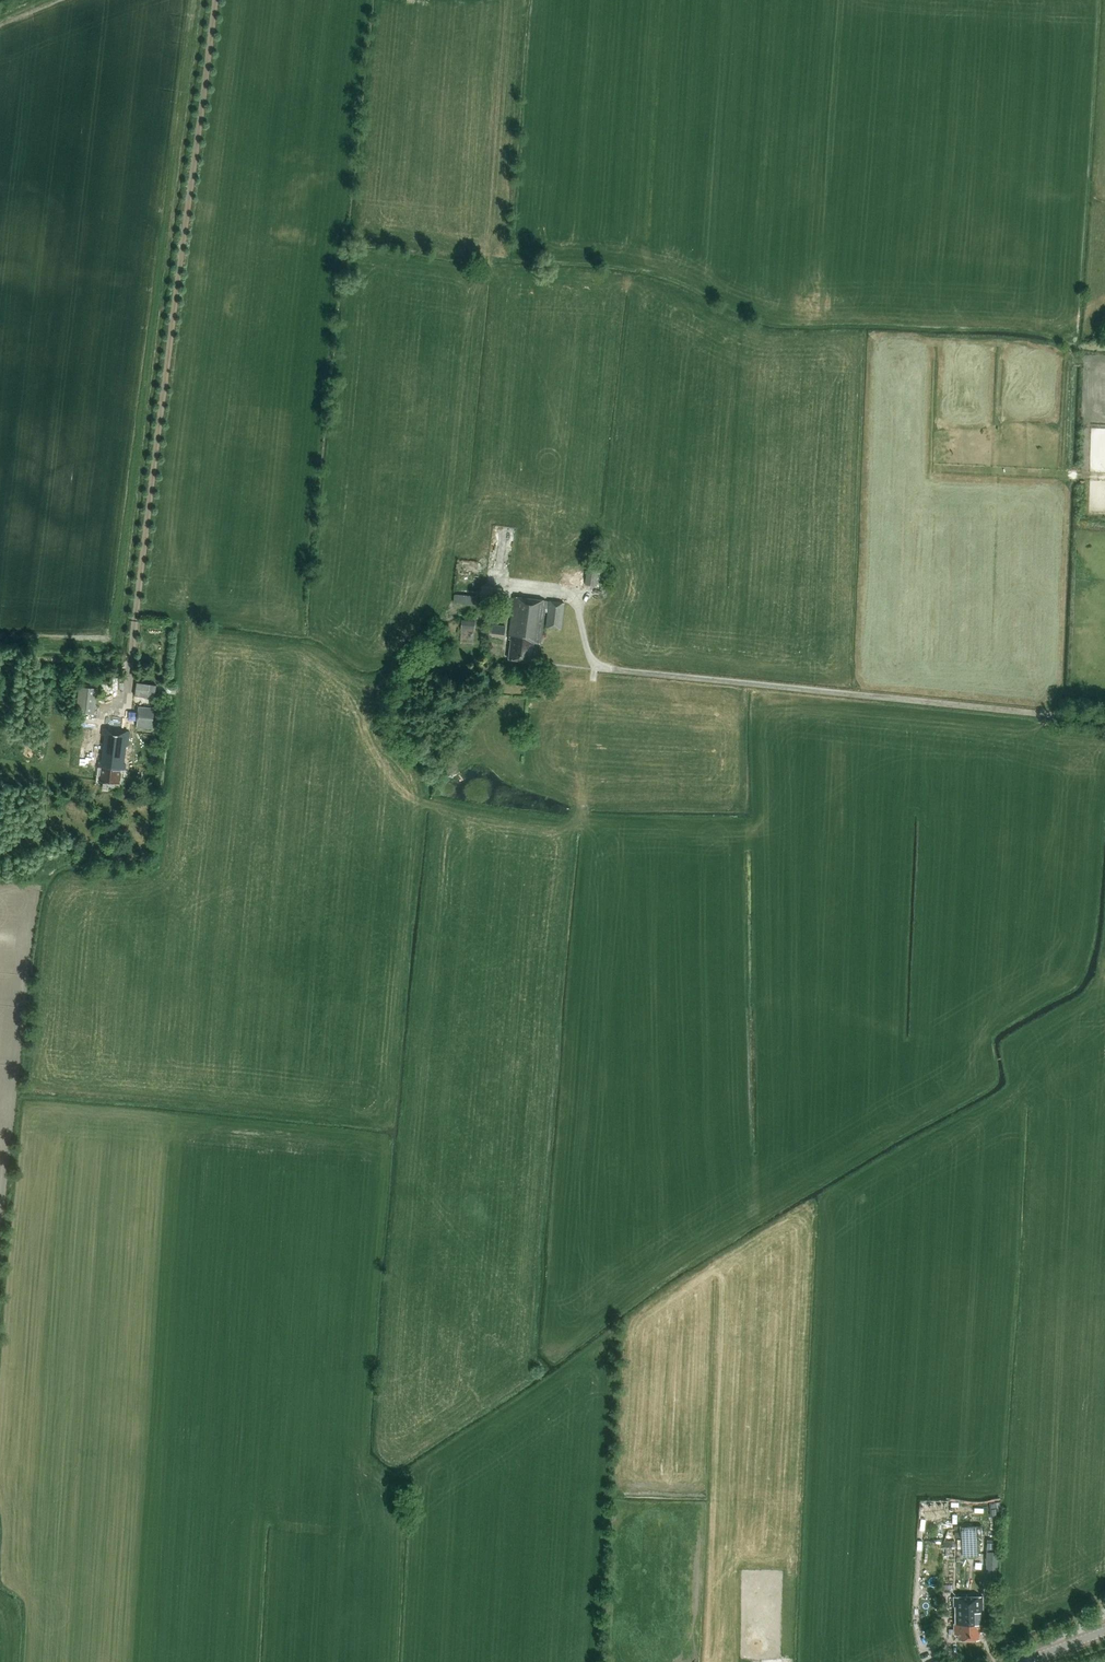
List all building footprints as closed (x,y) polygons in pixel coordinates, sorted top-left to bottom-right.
[(596,586),(598,569),(587,568),(585,584),(596,586)] [(457,593),(457,602),(479,602),(479,594),(457,593)] [(561,628),(564,603),(548,601),(546,600),(514,597),(508,638),(511,639),(509,658),(531,661),(533,642),(540,643),(545,612),(547,612),(545,627),(561,628)] [(474,630),(475,620),(462,619),(461,629),(474,630)] [(95,714),(98,688),(79,686),(76,712),(95,714)] [(153,729),(154,712),(154,707),(138,706),(136,727),(153,729)] [(126,745),(128,745),(129,732),(86,726),(82,763),(102,766),(100,780),(119,783),(120,768),(125,769),(125,764),(124,764),(126,745)] [(971,1532),(971,1526),(966,1526),(966,1553),(980,1553),(980,1532),(971,1532)] [(986,1540),(986,1551),(985,1579),(996,1579),(997,1540),(986,1540)] [(953,1596),(954,1606),(955,1606),(955,1623),(954,1623),(954,1635),(958,1635),(958,1639),(979,1639),(979,1630),(982,1630),(982,1632),(983,1632),(983,1596),(953,1596)]
